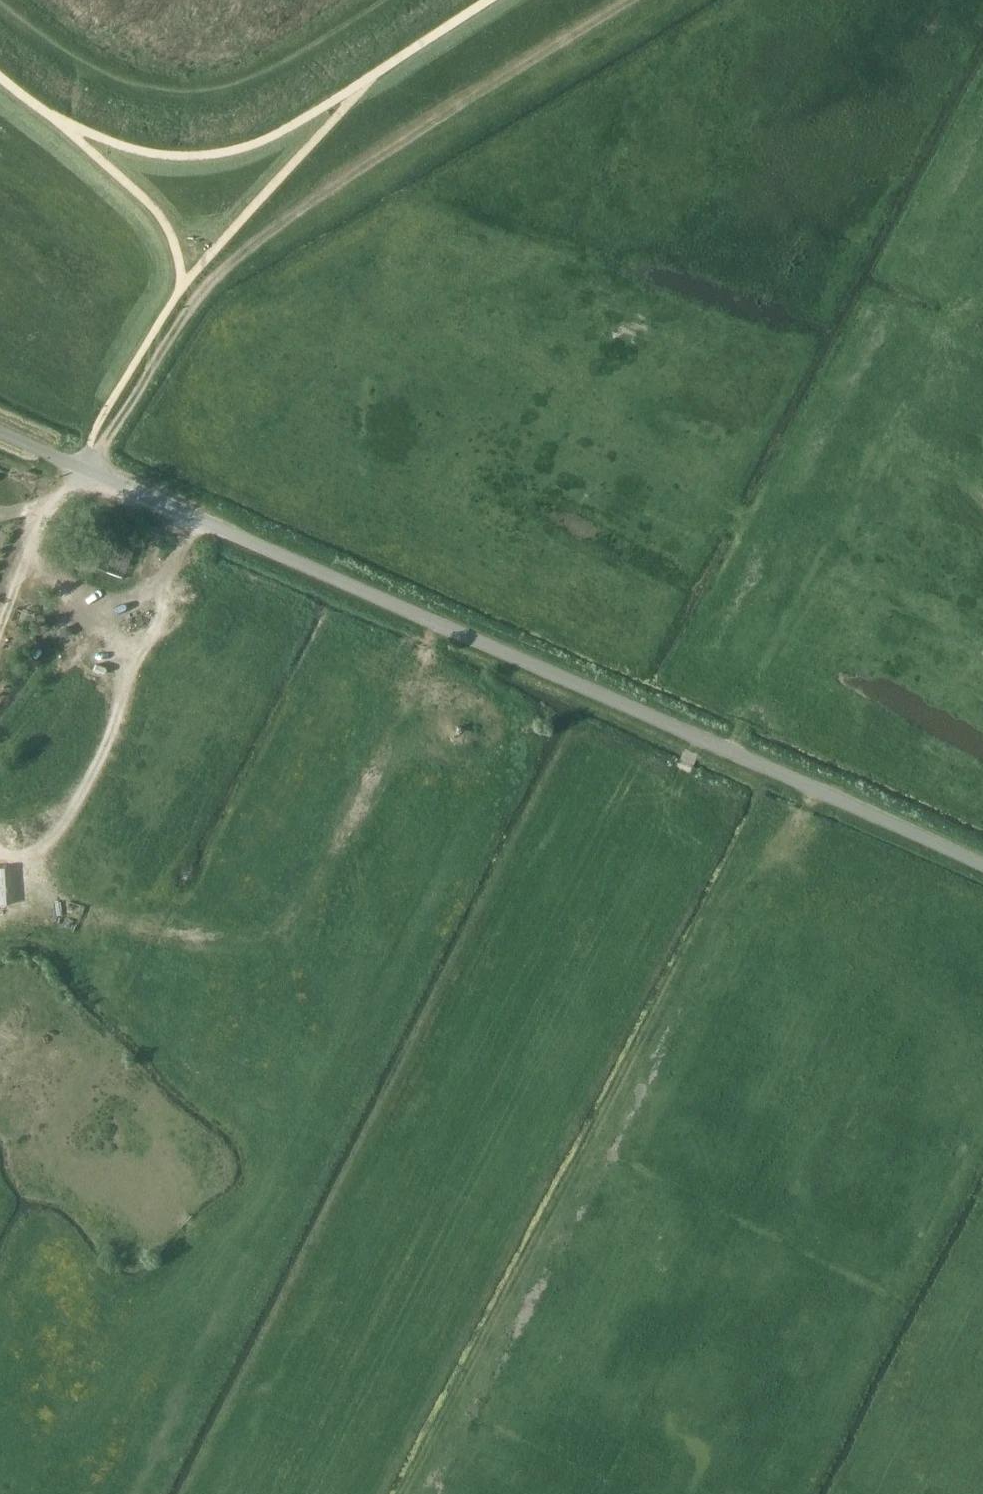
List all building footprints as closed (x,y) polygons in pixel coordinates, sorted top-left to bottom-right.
[(81,569),(100,572),(106,531),(87,528),(81,569)] [(67,628),(61,632),(65,638),(71,634),(67,628)]
